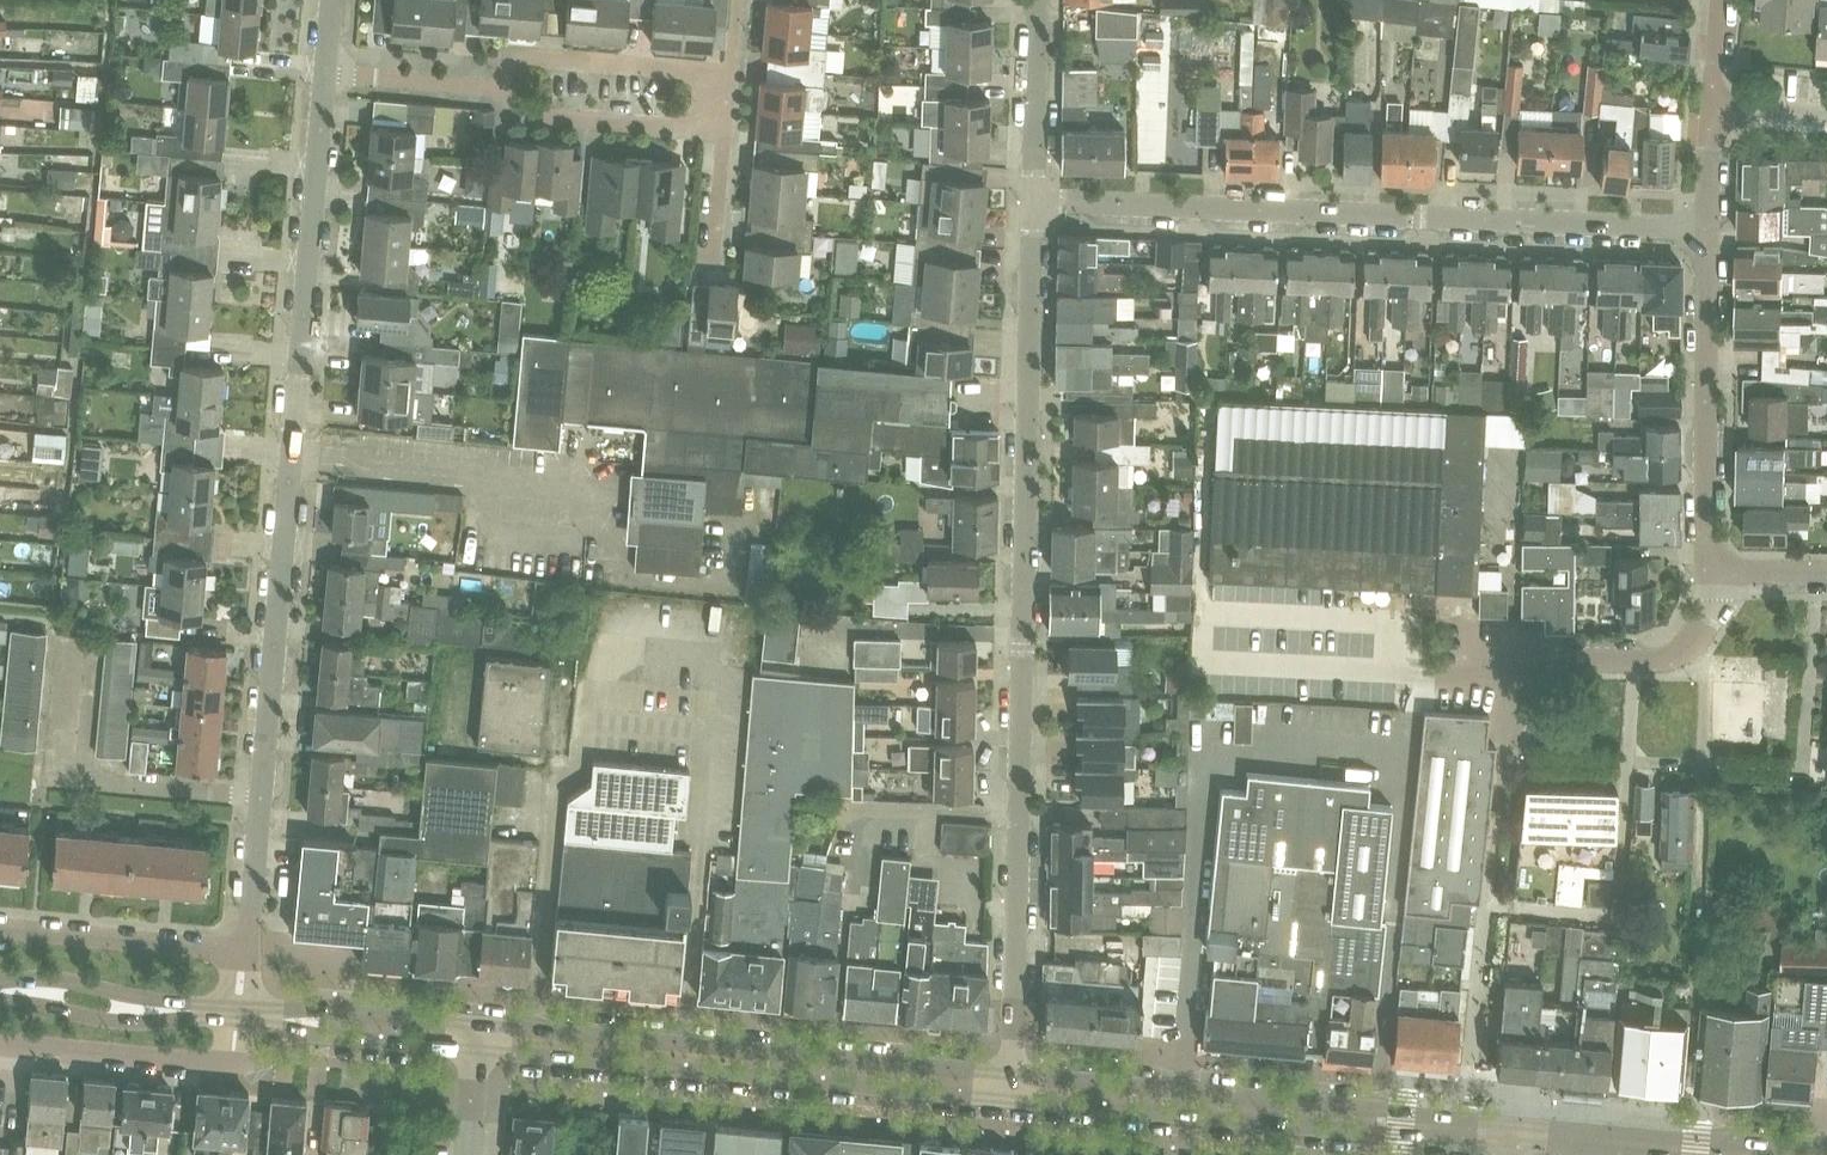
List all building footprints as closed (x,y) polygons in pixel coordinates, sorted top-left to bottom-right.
[(259,0),(220,0),(219,13),(257,17),(259,0)] [(423,0),(392,0),(389,34),(420,37),(423,0)] [(420,37),(449,39),(452,9),(466,10),(467,0),(423,0),(420,37)] [(510,0),(480,0),(477,27),(507,30),(510,0)] [(507,30),(537,32),(540,2),(554,4),(554,0),(510,0),(507,30)] [(594,38),(597,0),(554,0),(554,4),(565,5),(563,32),(562,35),(594,38)] [(594,38),(623,40),(626,10),(639,12),(640,0),(597,0),(594,38)] [(684,2),(684,0),(640,0),(639,12),(652,13),(650,42),(680,45),(684,2)] [(684,2),(680,45),(710,48),(713,18),(726,19),(728,0),(684,0),(684,2)] [(764,28),(809,32),(811,5),(829,7),(829,0),(798,0),(798,3),(766,1),(764,28)] [(1159,11),(1207,12),(1207,0),(1159,0),(1159,11)] [(1252,21),(1288,25),(1289,0),(1252,0),(1252,21)] [(1381,19),(1381,0),(1351,0),(1351,16),(1381,19)] [(1383,19),(1421,23),(1424,0),(1385,0),(1383,19)] [(1459,1),(1459,0),(1424,0),(1421,23),(1420,32),(1455,36),(1456,25),(1459,1)] [(1459,1),(1479,3),(1583,14),(1585,0),(1459,0),(1459,1)] [(1757,3),(1764,3),(1762,21),(1813,25),(1815,6),(1815,0),(1757,0),(1757,3)] [(1821,0),(1819,32),(1817,51),(1826,52),(1826,1),(1821,0)] [(1456,25),(1455,36),(1450,78),(1454,78),(1450,117),(1465,118),(1479,3),(1459,1),(1456,25)] [(948,26),(948,46),(991,47),(991,21),(969,20),(970,8),(930,7),(926,7),(925,23),(929,23),(929,25),(948,26)] [(1137,34),(1136,12),(1097,9),(1097,34),(1137,34)] [(1689,33),(1661,30),(1662,15),(1632,12),(1631,28),(1637,29),(1636,40),(1606,38),(1605,49),(1628,51),(1627,62),(1642,63),(1643,52),(1668,54),(1687,56),(1689,33)] [(183,44),(182,58),(206,60),(230,62),(231,48),(254,50),(257,17),(219,13),(217,42),(202,40),(201,46),(183,44)] [(793,69),(823,71),(824,54),(820,48),(808,47),(809,32),(764,28),(762,53),(794,56),(793,69)] [(1254,30),(1241,29),(1238,105),(1252,106),(1254,30)] [(1145,31),(1145,46),(1163,46),(1163,31),(1145,31)] [(933,71),(933,85),(968,86),(968,72),(990,73),(991,47),(948,46),(947,72),(933,71)] [(1160,55),(1142,54),(1142,69),(1160,69),(1160,55)] [(206,60),(182,58),(163,56),(161,76),(188,78),(185,106),(225,109),(228,75),(205,73),(206,60)] [(1270,63),(1254,63),(1253,106),(1269,107),(1270,63)] [(1581,110),(1598,112),(1599,100),(1601,81),(1602,65),(1585,63),(1581,110)] [(1521,113),(1522,107),(1525,66),(1507,64),(1503,112),(1521,113)] [(1124,148),(1124,130),(1084,129),(1085,106),(1095,107),(1096,67),(1062,67),(1060,166),(1123,168),(1124,148)] [(757,106),(802,109),(820,111),(820,107),(825,105),(826,102),(827,93),(826,90),(822,87),(823,71),(793,69),(792,83),(759,81),(757,106)] [(77,73),(76,97),(76,98),(99,100),(100,75),(77,73)] [(1611,82),(1601,81),(1599,100),(1618,101),(1633,103),(1634,94),(1610,93),(1611,82)] [(1460,162),(1490,163),(1493,164),(1497,84),(1483,84),(1482,100),(1481,128),(1462,127),(1461,140),(1460,162)] [(945,99),(944,124),(988,126),(989,99),(967,98),(968,86),(933,85),(933,99),(945,99)] [(1301,125),(1300,147),(1299,154),(1328,155),(1329,136),(1330,114),(1315,113),(1316,88),(1288,86),(1287,111),(1286,124),(1301,125)] [(1367,177),(1368,158),(1370,117),(1370,99),(1347,99),(1345,99),(1343,152),(1342,176),(1367,177)] [(371,126),(369,151),(412,155),(414,130),(452,133),(454,105),(405,101),(403,129),(371,126)] [(1628,166),(1629,145),(1633,103),(1618,101),(1613,143),(1604,142),(1602,166),(1600,185),(1625,187),(1628,166)] [(1648,103),(1633,103),(1629,145),(1642,147),(1642,177),(1671,178),(1672,135),(1679,136),(1682,112),(1648,109),(1648,103)] [(1405,180),(1408,130),(1402,130),(1403,118),(1400,118),(1400,105),(1387,104),(1386,129),(1383,129),(1380,178),(1405,180)] [(55,106),(55,125),(92,125),(93,106),(55,106)] [(154,151),(169,152),(197,155),(198,141),(222,143),(225,109),(185,106),(183,133),(156,131),(154,151)] [(755,132),(787,134),(786,149),(819,151),(835,153),(835,139),(800,137),(802,109),(757,106),(755,132)] [(1409,106),(1408,130),(1405,180),(1430,181),(1434,108),(1409,106)] [(494,108),(474,107),(473,121),(493,123),(494,108)] [(1245,170),(1250,171),(1252,111),(1242,110),(1241,136),(1225,135),(1219,135),(1220,109),(1196,108),(1195,143),(1225,144),(1225,152),(1224,171),(1245,172),(1245,170)] [(1256,172),(1277,173),(1278,136),(1262,136),(1263,111),(1252,111),(1250,171),(1256,171),(1256,172)] [(931,161),(975,164),(975,150),(988,151),(988,126),(944,124),(932,124),(931,161)] [(1517,165),(1548,166),(1550,129),(1519,127),(1518,145),(1517,165)] [(1581,130),(1550,129),(1548,166),(1579,168),(1581,130)] [(490,172),(486,206),(485,224),(495,225),(497,207),(513,209),(514,190),(533,191),(538,142),(536,142),(536,146),(507,143),(504,173),(490,172)] [(538,142),(533,191),(535,192),(535,189),(553,190),(551,209),(577,211),(580,176),(565,175),(568,145),(538,142)] [(819,151),(786,149),(777,148),(777,150),(778,150),(777,164),(755,162),(753,187),(750,187),(750,188),(802,192),(805,168),(818,169),(819,151)] [(425,199),(427,200),(429,182),(423,182),(423,178),(419,172),(411,171),(412,155),(369,151),(367,176),(399,179),(398,196),(425,199)] [(197,155),(169,152),(167,180),(165,200),(217,205),(222,205),(224,186),(219,185),(220,175),(201,173),(202,155),(197,155)] [(1791,179),(1803,179),(1803,175),(1826,175),(1826,157),(1740,155),(1739,179),(1791,179)] [(613,206),(633,208),(637,160),(593,157),(587,228),(611,230),(613,206)] [(886,185),(889,159),(874,158),(872,184),(886,185)] [(683,164),(637,160),(633,208),(653,210),(651,233),(677,235),(683,164)] [(982,165),(975,164),(931,161),(923,160),(919,201),(932,202),(984,206),(982,205),(984,180),(962,178),(962,177),(961,177),(963,164),(981,165),(981,166),(982,166),(982,165)] [(49,165),(47,184),(52,184),(76,187),(77,168),(49,165)] [(462,193),(477,193),(478,170),(462,169),(462,193)] [(1739,202),(1784,203),(1802,204),(1802,196),(1791,196),(1791,179),(1739,179),(1739,202)] [(850,182),(849,195),(867,196),(868,183),(850,182)] [(770,230),(770,231),(812,234),(813,218),(800,217),(802,192),(750,188),(750,189),(753,189),(751,214),(773,216),(771,230),(770,230)] [(109,196),(97,195),(93,241),(110,243),(112,223),(106,223),(109,196)] [(364,211),(362,242),(406,246),(407,227),(415,228),(422,223),(423,217),(425,199),(398,196),(389,196),(387,213),(364,211)] [(165,200),(161,248),(194,251),(196,233),(215,234),(217,205),(165,200)] [(984,206),(932,202),(919,201),(916,241),(958,245),(958,244),(956,244),(958,230),(979,232),(982,207),(984,207),(984,206)] [(1739,202),(1738,230),(1784,231),(1819,232),(1820,204),(1802,204),(1784,203),(1739,202)] [(450,222),(478,221),(478,203),(450,203),(450,222)] [(770,246),(748,244),(746,271),(774,273),(773,278),(790,279),(791,275),(795,275),(797,250),(811,251),(812,234),(770,231),(771,232),(770,246)] [(1096,251),(1129,251),(1129,237),(1059,234),(1058,259),(1096,261),(1096,251)] [(1183,264),(1184,239),(1170,239),(1158,238),(1157,263),(1169,263),(1183,264)] [(1181,289),(1198,290),(1199,265),(1201,240),(1184,239),(1183,264),(1181,289)] [(858,242),(837,240),(834,271),(855,273),(858,242)] [(975,286),(977,261),(955,259),(956,246),(958,246),(958,245),(916,241),(912,282),(977,287),(975,286)] [(404,261),(406,246),(362,242),(359,273),(382,275),(381,290),(416,293),(418,271),(410,261),(404,261)] [(1208,265),(1208,282),(1208,288),(1216,289),(1215,317),(1228,318),(1229,289),(1232,246),(1223,246),(1222,243),(1215,243),(1214,246),(1209,246),(1208,265)] [(1236,247),(1232,246),(1229,289),(1240,290),(1239,318),(1252,319),(1254,247),(1246,247),(1244,244),(1237,244),(1236,247)] [(1254,247),(1252,319),(1274,319),(1275,291),(1276,268),(1277,248),(1272,248),(1271,245),(1264,245),(1263,248),(1254,247)] [(1737,260),(1737,269),(1783,270),(1784,259),(1818,260),(1818,252),(1783,246),(1757,246),(1738,245),(1737,260)] [(1301,249),(1299,246),(1292,246),(1290,249),(1286,249),(1286,268),(1285,291),(1295,291),(1293,320),(1306,320),(1306,311),(1307,292),(1307,249),(1301,249)] [(1307,249),(1307,292),(1306,311),(1315,311),(1315,321),(1327,321),(1331,250),(1323,250),(1322,247),(1314,247),(1313,250),(1307,249)] [(155,295),(208,300),(211,270),(192,268),(194,251),(161,248),(158,275),(149,274),(147,295),(155,295)] [(1350,251),(1348,248),(1341,248),(1340,251),(1331,250),(1327,321),(1339,322),(1340,293),(1352,293),(1353,270),(1354,251),(1350,251)] [(1382,326),(1383,296),(1384,252),(1378,252),(1376,249),(1369,249),(1368,252),(1363,252),(1363,271),(1362,295),(1370,296),(1368,325),(1382,326)] [(1390,253),(1384,252),(1383,296),(1393,297),(1393,326),(1406,326),(1409,253),(1400,253),(1399,250),(1391,250),(1390,253)] [(1417,254),(1409,253),(1406,326),(1418,327),(1419,298),(1429,298),(1430,273),(1431,254),(1427,254),(1426,251),(1418,251),(1417,254)] [(1442,255),(1441,274),(1440,297),(1450,297),(1449,328),(1462,328),(1463,299),(1464,256),(1455,255),(1454,252),(1447,252),(1446,255),(1442,255)] [(1468,256),(1464,256),(1463,299),(1474,299),(1472,328),(1484,329),(1487,257),(1478,256),(1477,253),(1470,253),(1468,256)] [(1505,257),(1504,254),(1497,254),(1495,257),(1487,257),(1484,329),(1496,329),(1496,316),(1506,316),(1507,300),(1508,300),(1508,276),(1509,257),(1505,257)] [(1532,255),(1524,255),(1523,258),(1519,258),(1518,277),(1517,302),(1525,302),(1524,331),(1537,332),(1538,302),(1540,259),(1533,258),(1532,255)] [(1554,256),(1547,256),(1545,259),(1540,259),(1538,302),(1549,303),(1548,331),(1561,332),(1564,259),(1555,259),(1554,256)] [(1572,260),(1564,259),(1561,332),(1574,333),(1576,303),(1585,303),(1586,280),(1586,260),(1582,260),(1581,257),(1574,257),(1572,260)] [(1604,335),(1616,335),(1618,261),(1611,261),(1610,258),(1596,258),(1594,304),(1605,305),(1604,335)] [(1104,261),(1096,261),(1058,259),(1058,285),(1124,287),(1125,272),(1104,271),(1104,261)] [(1626,262),(1618,261),(1616,335),(1630,336),(1631,306),(1641,306),(1641,260),(1628,259),(1626,262)] [(1680,307),(1680,261),(1641,260),(1641,306),(1654,306),(1653,327),(1668,327),(1668,333),(1680,334),(1680,307)] [(1737,269),(1736,291),(1756,291),(1783,291),(1783,289),(1788,290),(1788,289),(1825,290),(1825,271),(1783,270),(1737,269)] [(73,294),(85,295),(86,275),(75,274),(73,294)] [(496,277),(482,275),(480,294),(495,295),(496,277)] [(951,311),(973,313),(975,288),(977,288),(977,287),(912,282),(895,280),(891,321),(909,323),(951,326),(951,325),(949,325),(951,311)] [(688,343),(705,345),(707,332),(732,334),(732,329),(737,330),(739,313),(734,312),(736,284),(710,282),(709,288),(695,287),(695,285),(693,285),(688,343)] [(1197,316),(1198,290),(1181,289),(1170,289),(1170,305),(1183,305),(1183,315),(1197,316)] [(860,292),(840,291),(839,313),(859,314),(860,292)] [(358,292),(355,323),(381,326),(384,329),(383,340),(433,345),(434,335),(416,316),(418,298),(358,292)] [(102,295),(86,293),(83,332),(99,333),(102,295)] [(83,315),(85,295),(73,294),(72,314),(83,315)] [(1090,317),(1109,317),(1115,318),(1116,297),(1076,295),(1057,294),(1057,302),(1056,315),(1090,317)] [(155,295),(151,343),(185,346),(187,328),(205,329),(208,300),(155,295)] [(1736,320),(1814,322),(1814,310),(1781,309),(1781,297),(1755,296),(1736,295),(1736,320)] [(498,297),(492,345),(511,348),(517,300),(498,297)] [(70,334),(82,335),(83,315),(72,314),(70,334)] [(1056,315),(1056,328),(1056,333),(1056,336),(1075,337),(1138,339),(1138,327),(1109,326),(1109,317),(1090,317),(1056,315)] [(1166,338),(1195,339),(1197,316),(1183,315),(1178,315),(1177,335),(1163,334),(1163,338),(1166,338)] [(1814,322),(1736,320),(1735,341),(1764,342),(1764,343),(1782,344),(1788,344),(1800,344),(1801,331),(1814,331),(1826,332),(1826,323),(1814,322)] [(778,321),(777,347),(813,347),(814,322),(778,321)] [(970,343),(968,343),(948,341),(949,327),(951,327),(951,326),(909,323),(905,364),(968,369),(970,343)] [(1278,331),(1252,330),(1251,349),(1277,350),(1278,331)] [(811,359),(687,348),(523,332),(511,442),(559,447),(562,416),(646,424),(804,440),(811,359)] [(80,354),(82,335),(70,334),(69,353),(80,354)] [(827,334),(824,360),(846,362),(848,336),(845,336),(828,335),(827,334)] [(1527,337),(1513,336),(1509,408),(1532,410),(1533,399),(1523,399),(1527,337)] [(1165,362),(1175,362),(1197,363),(1198,339),(1195,339),(1166,338),(1165,362)] [(1055,360),(1135,363),(1149,363),(1149,353),(1109,352),(1110,341),(1075,340),(1056,340),(1055,360)] [(180,373),(179,393),(220,397),(223,366),(184,363),(185,346),(151,343),(149,361),(170,363),(169,372),(180,373)] [(421,345),(419,360),(452,363),(454,347),(421,345)] [(1237,349),(1227,348),(1226,372),(1237,372),(1237,349)] [(363,354),(360,384),(413,388),(416,358),(363,354)] [(869,444),(938,452),(947,453),(948,429),(949,404),(952,404),(955,401),(956,395),(953,392),(950,392),(950,372),(931,370),(846,362),(824,360),(811,359),(804,440),(862,445),(869,446),(869,444)] [(1134,373),(1135,363),(1055,360),(1055,382),(1108,384),(1109,373),(1134,373)] [(515,364),(495,362),(493,379),(513,381),(515,364)] [(1175,362),(1174,387),(1176,388),(1175,399),(1197,400),(1197,363),(1175,362)] [(74,366),(57,364),(54,393),(70,395),(74,366)] [(1763,378),(1809,382),(1824,383),(1824,382),(1826,382),(1826,369),(1809,368),(1787,366),(1781,365),(1763,364),(1763,378)] [(1614,369),(1587,369),(1586,414),(1613,414),(1614,384),(1614,369)] [(1226,377),(1225,390),(1247,391),(1248,378),(1226,377)] [(1771,430),(1786,430),(1787,415),(1787,401),(1802,401),(1822,401),(1822,399),(1826,399),(1826,385),(1824,384),(1824,383),(1809,382),(1763,378),(1762,393),(1752,393),(1752,429),(1771,430)] [(1327,379),(1326,383),(1325,401),(1354,402),(1355,385),(1355,380),(1327,379)] [(1412,383),(1411,392),(1411,402),(1428,402),(1428,383),(1412,383)] [(1454,403),(1454,388),(1454,384),(1436,383),(1436,403),(1454,403)] [(426,410),(428,390),(413,388),(360,384),(358,413),(410,418),(418,419),(419,409),(426,410)] [(1631,384),(1614,384),(1613,414),(1630,415),(1631,384)] [(1552,386),(1536,390),(1541,411),(1557,407),(1552,386)] [(1459,388),(1459,399),(1459,407),(1480,407),(1480,388),(1459,388)] [(1639,413),(1680,413),(1680,389),(1639,389),(1639,413)] [(165,414),(162,440),(196,443),(198,425),(217,427),(220,397),(179,393),(177,415),(165,414)] [(1558,413),(1572,414),(1572,395),(1558,395),(1558,413)] [(1361,586),(1434,589),(1436,589),(1476,591),(1484,443),(1486,412),(1486,410),(1444,408),(1217,396),(1210,550),(1209,578),(1285,582),(1361,586)] [(71,399),(55,398),(53,420),(69,421),(71,399)] [(1116,413),(1135,413),(1156,414),(1157,401),(1116,400),(1116,413)] [(1116,413),(1093,412),(1074,412),(1074,436),(1116,438),(1116,413)] [(1486,412),(1484,443),(1525,445),(1526,414),(1486,412)] [(425,419),(418,419),(417,434),(452,438),(453,422),(425,419)] [(643,459),(706,465),(745,469),(866,480),(869,446),(862,445),(804,440),(646,424),(643,459)] [(1679,451),(1680,424),(1660,424),(1642,424),(1642,437),(1612,436),(1612,431),(1598,431),(1597,449),(1679,451)] [(948,429),(947,453),(953,454),(999,455),(999,430),(972,429),(971,429),(948,429)] [(68,433),(34,431),(33,454),(56,456),(57,449),(66,450),(68,433)] [(1739,446),(1738,470),(1783,470),(1784,463),(1807,463),(1822,463),(1823,435),(1788,434),(1787,445),(1757,444),(1738,444),(1738,446),(1739,446)] [(171,489),(211,492),(214,462),(194,460),(196,443),(162,440),(159,468),(173,469),(171,489)] [(100,479),(103,446),(82,444),(79,477),(100,479)] [(1122,460),(1151,461),(1151,444),(1122,444),(1122,460)] [(1524,478),(1548,479),(1549,449),(1526,448),(1524,478)] [(1642,473),(1660,474),(1679,475),(1679,473),(1679,466),(1679,451),(1597,449),(1583,449),(1578,449),(1578,461),(1583,461),(1612,461),(1625,462),(1625,473),(1642,473)] [(952,478),(979,478),(998,479),(999,455),(953,454),(947,453),(938,452),(939,475),(952,475),(952,478)] [(741,513),(745,469),(706,465),(643,459),(634,567),(698,573),(703,509),(741,513)] [(1073,459),(1073,483),(1117,484),(1118,460),(1073,459)] [(1783,480),(1783,470),(1738,470),(1737,494),(1737,495),(1783,496),(1783,494),(1806,494),(1806,480),(1783,480)] [(337,482),(333,532),(343,533),(366,535),(367,534),(373,534),(371,552),(386,553),(387,537),(389,537),(392,506),(434,510),(434,507),(462,509),(464,493),(337,482)] [(1575,486),(1575,482),(1555,482),(1548,482),(1548,511),(1575,512),(1575,486)] [(1117,509),(1117,484),(1073,483),(1072,508),(1091,508),(1117,509)] [(1679,486),(1660,486),(1640,486),(1640,501),(1596,500),(1596,512),(1679,513),(1679,486)] [(156,507),(154,535),(187,538),(188,520),(208,522),(211,492),(171,489),(169,508),(156,507)] [(1192,490),(1183,490),(1183,499),(1192,499),(1192,490)] [(994,549),(996,549),(998,495),(996,495),(996,496),(986,496),(925,494),(924,509),(952,510),(952,547),(975,547),(994,548),(994,549)] [(1810,521),(1810,515),(1810,503),(1785,502),(1785,506),(1747,505),(1747,518),(1744,518),(1743,521),(1747,521),(1746,537),(1788,538),(1788,520),(1810,521)] [(1544,512),(1522,511),(1521,536),(1543,537),(1544,512)] [(41,512),(38,534),(66,537),(69,515),(41,512)] [(1679,513),(1596,512),(1596,525),(1604,525),(1640,526),(1639,539),(1660,539),(1679,539),(1679,513)] [(1053,525),(1052,547),(1116,550),(1116,541),(1130,541),(1131,529),(1074,526),(1053,525)] [(896,541),(919,541),(919,526),(896,526),(896,541)] [(1158,549),(1193,550),(1193,527),(1159,526),(1158,549)] [(163,571),(162,584),(203,587),(206,558),(185,556),(187,538),(154,535),(152,552),(150,552),(148,569),(163,571)] [(123,552),(125,537),(110,536),(109,551),(123,552)] [(923,542),(874,541),(874,558),(922,559),(923,542)] [(1573,632),(1574,562),(1575,543),(1522,543),(1522,566),(1568,566),(1568,584),(1522,583),(1521,615),(1544,616),(1544,631),(1573,632)] [(1575,543),(1574,562),(1609,563),(1610,544),(1575,543)] [(68,574),(88,576),(90,547),(70,545),(68,574)] [(1115,572),(1115,559),(1116,550),(1052,547),(1051,569),(1071,569),(1115,572)] [(1150,561),(1150,576),(1192,577),(1193,550),(1158,549),(1154,549),(1153,562),(1150,561)] [(1644,558),(1625,558),(1614,558),(1614,588),(1617,588),(1622,597),(1622,616),(1651,616),(1652,586),(1650,586),(1644,581),(1644,558)] [(927,559),(927,577),(927,584),(912,583),(912,599),(926,600),(927,591),(976,592),(976,587),(984,585),(985,568),(977,566),(977,560),(927,559)] [(327,593),(361,597),(401,601),(402,584),(362,580),(364,566),(330,563),(327,593)] [(1191,609),(1192,577),(1150,576),(1149,592),(1165,593),(1165,608),(1191,609)] [(203,587),(162,584),(146,582),(143,613),(146,614),(145,631),(176,635),(178,615),(200,617),(203,587)] [(873,582),(873,601),(872,612),(906,614),(907,583),(873,582)] [(1098,583),(1069,582),(1050,582),(1050,608),(1117,608),(1117,599),(1117,585),(1098,584),(1098,583)] [(1479,615),(1495,615),(1496,589),(1479,589),(1479,615)] [(1509,590),(1496,589),(1495,615),(1509,615),(1509,590)] [(424,590),(422,603),(453,606),(454,593),(424,590)] [(453,606),(422,603),(401,601),(361,597),(327,593),(324,622),(358,625),(359,612),(408,617),(405,644),(435,647),(436,640),(484,644),(484,643),(515,646),(516,628),(530,629),(531,620),(452,612),(453,606)] [(794,658),(798,612),(765,608),(765,614),(763,628),(762,642),(761,654),(794,658)] [(1117,608),(1050,608),(1049,630),(1097,631),(1097,619),(1177,620),(1177,619),(1193,620),(1194,609),(1191,609),(1165,608),(1117,608)] [(42,655),(44,631),(10,628),(8,652),(42,655)] [(107,637),(105,653),(133,656),(134,640),(107,637)] [(855,637),(854,663),(897,664),(900,664),(901,638),(855,637)] [(320,668),(364,672),(365,657),(351,656),(352,650),(352,643),(323,640),(322,645),(322,650),(320,668)] [(360,650),(395,654),(396,643),(361,640),(361,644),(360,650)] [(975,667),(975,641),(933,640),(932,666),(975,667)] [(1114,644),(1113,644),(1069,643),(1068,647),(1063,651),(1062,668),(1068,671),(1068,675),(1102,676),(1101,690),(1132,691),(1132,663),(1114,663),(1114,644)] [(184,677),(222,681),(225,648),(187,645),(184,677)] [(8,652),(5,683),(39,686),(42,655),(8,652)] [(133,656),(105,653),(104,667),(131,670),(133,656)] [(549,662),(485,655),(476,745),(540,751),(549,662)] [(897,679),(897,664),(854,663),(854,679),(897,679)] [(138,664),(137,671),(173,674),(174,667),(138,664)] [(104,667),(102,682),(130,685),(131,670),(104,667)] [(382,674),(364,672),(320,668),(317,697),(379,704),(382,674)] [(1189,671),(1166,670),(1165,690),(1189,691),(1189,671)] [(173,681),(173,674),(137,671),(137,678),(173,681)] [(783,921),(788,922),(790,908),(791,908),(795,862),(789,861),(794,807),(825,810),(827,790),(847,792),(850,681),(826,679),(793,676),(750,673),(734,890),(725,998),(776,1002),(782,935),(783,921)] [(184,677),(181,705),(219,710),(222,681),(184,677)] [(431,679),(408,677),(406,697),(430,698),(431,679)] [(930,679),(930,704),(974,705),(974,680),(930,679)] [(101,697),(129,699),(130,685),(102,682),(101,697)] [(5,683),(2,714),(36,718),(39,686),(5,683)] [(132,701),(144,702),(145,686),(134,685),(132,701)] [(1164,721),(1164,731),(1188,731),(1189,716),(1189,700),(1189,693),(1177,692),(1176,721),(1164,721)] [(1132,696),(1096,695),(1077,695),(1077,706),(1083,707),(1083,730),(1122,730),(1122,707),(1132,707),(1132,696)] [(101,697),(99,711),(127,714),(129,699),(101,697)] [(1189,700),(1189,716),(1219,717),(1219,701),(1189,700)] [(1235,701),(1234,717),(1234,731),(1234,740),(1252,740),(1252,701),(1235,701)] [(918,729),(929,729),(973,730),(974,705),(930,704),(918,704),(918,729)] [(219,710),(181,705),(180,724),(171,724),(170,734),(179,735),(216,739),(219,710)] [(314,740),(340,743),(358,744),(387,747),(402,748),(421,750),(424,717),(380,713),(317,707),(314,740)] [(1478,899),(1494,744),(1486,744),(1489,714),(1424,710),(1399,957),(1462,963),(1466,924),(1468,899),(1478,899)] [(126,729),(127,714),(99,711),(98,726),(126,729)] [(2,714),(0,735),(0,743),(33,747),(36,718),(2,714)] [(863,720),(854,720),(853,734),(863,734),(863,720)] [(132,724),(132,731),(168,734),(169,727),(132,724)] [(98,726),(97,738),(124,741),(126,729),(98,726)] [(1082,746),(1082,765),(1121,765),(1121,742),(1137,743),(1137,731),(1122,730),(1083,730),(1077,729),(1076,741),(1083,742),(1082,746)] [(168,734),(132,731),(131,737),(167,740),(168,734)] [(1188,731),(1164,731),(1163,738),(1176,739),(1175,767),(1188,767),(1188,731)] [(862,767),(863,749),(863,734),(853,734),(853,749),(852,766),(862,767)] [(214,770),(216,739),(179,735),(176,766),(214,770)] [(123,755),(124,741),(97,738),(95,752),(123,755)] [(972,744),(928,743),(912,743),(912,768),(928,768),(971,769),(972,744)] [(387,747),(358,744),(357,758),(357,760),(368,761),(386,763),(387,747)] [(426,751),(421,750),(402,748),(400,763),(424,765),(426,751)] [(311,771),(310,780),(341,783),(343,768),(350,769),(351,757),(351,755),(313,752),(311,771)] [(417,850),(488,857),(490,836),(493,801),(497,762),(426,755),(420,821),(419,833),(417,850)] [(549,981),(552,981),(677,993),(684,921),(681,921),(682,913),(683,913),(686,912),(688,909),(690,889),(688,889),(691,850),(671,849),(675,813),(685,814),(690,769),(593,760),(591,781),(568,797),(549,981)] [(525,765),(497,762),(493,801),(522,803),(525,765)] [(1136,767),(1121,767),(1121,765),(1082,765),(1076,764),(1075,776),(1082,777),(1081,801),(1120,802),(1121,778),(1136,778),(1136,767)] [(1175,767),(1174,806),(1187,806),(1188,767),(1175,767)] [(971,769),(928,768),(927,793),(971,794),(971,769)] [(1259,951),(1248,1046),(1282,1049),(1303,1051),(1304,1045),(1314,1046),(1319,990),(1327,913),(1327,911),(1366,915),(1365,919),(1379,920),(1391,806),(1367,804),(1369,784),(1246,772),(1244,791),(1222,788),(1208,925),(1228,927),(1225,946),(1235,947),(1235,948),(1259,951)] [(348,784),(341,783),(310,780),(307,813),(345,816),(348,784)] [(851,798),(862,799),(875,799),(875,791),(862,791),(862,784),(852,783),(851,798)] [(1637,783),(1636,817),(1635,832),(1654,833),(1654,818),(1656,784),(1637,783)] [(1581,902),(1584,873),(1611,875),(1614,838),(1616,807),(1617,788),(1525,785),(1513,895),(1581,902)] [(1689,852),(1691,852),(1693,790),(1662,789),(1660,851),(1662,851),(1661,865),(1689,866),(1689,852)] [(1122,824),(1122,837),(1121,847),(1123,849),(1145,849),(1184,851),(1187,806),(1174,806),(1099,804),(1098,823),(1122,824)] [(359,811),(358,814),(357,826),(372,827),(380,828),(419,833),(420,821),(395,818),(395,815),(359,811)] [(0,821),(0,872),(24,874),(28,824),(0,821)] [(970,852),(989,853),(989,845),(990,824),(942,821),(940,850),(970,852)] [(1121,847),(1122,837),(1091,836),(1092,822),(1051,822),(1051,824),(1047,826),(1046,836),(1050,838),(1050,846),(1121,847)] [(51,877),(127,885),(132,832),(56,825),(51,877)] [(419,833),(380,828),(379,845),(375,885),(374,889),(371,919),(366,919),(364,939),(362,963),(363,963),(405,967),(410,920),(413,893),(417,850),(419,833)] [(207,839),(132,832),(127,885),(202,891),(207,839)] [(490,836),(488,857),(485,882),(484,894),(489,894),(485,927),(482,927),(478,974),(525,978),(539,841),(490,836)] [(355,843),(301,837),(297,877),(291,932),(364,939),(366,919),(371,919),(374,889),(375,885),(379,845),(355,843)] [(1050,854),(1046,856),(1046,866),(1050,868),(1050,870),(1050,873),(1090,875),(1090,872),(1091,859),(1121,861),(1121,847),(1050,846),(1050,854)] [(1156,875),(1183,876),(1184,851),(1145,849),(1144,862),(1144,874),(1149,875),(1156,875)] [(904,917),(905,902),(908,874),(909,857),(882,854),(876,915),(879,915),(904,917)] [(808,1005),(824,868),(795,862),(791,908),(790,908),(788,922),(787,935),(790,936),(788,952),(790,952),(785,1003),(808,1005)] [(842,871),(824,868),(808,1005),(832,1008),(837,956),(835,956),(842,889),(840,889),(842,871)] [(1046,881),(1045,890),(1049,892),(1049,901),(1119,903),(1151,903),(1181,904),(1183,876),(1156,875),(1155,887),(1120,886),(1119,891),(1089,890),(1089,877),(1069,876),(1050,876),(1050,878),(1046,881)] [(1609,904),(1611,880),(1587,878),(1585,901),(1609,904)] [(465,892),(464,904),(419,900),(417,920),(414,920),(409,967),(478,974),(482,927),(485,927),(489,894),(484,894),(485,882),(461,879),(459,892),(465,892)] [(698,995),(725,998),(734,890),(713,888),(710,911),(706,911),(698,995)] [(1119,903),(1049,901),(1049,908),(1045,911),(1045,920),(1049,922),(1049,925),(1088,926),(1088,924),(1116,925),(1116,914),(1119,914),(1119,903)] [(900,1014),(925,1016),(933,921),(935,904),(908,902),(901,995),(900,1014)] [(1150,933),(1181,934),(1181,904),(1151,904),(1151,915),(1150,933)] [(1319,990),(1314,1046),(1313,1051),(1372,1057),(1375,1023),(1370,1023),(1373,995),(1377,995),(1385,921),(1379,920),(1365,919),(1366,915),(1327,911),(1327,913),(1319,990)] [(845,1006),(869,1008),(879,915),(876,915),(864,914),(863,920),(850,919),(843,1009),(845,1009),(845,1006)] [(895,1013),(897,994),(904,917),(879,915),(869,1008),(894,1010),(893,1013),(895,1013)] [(925,1016),(950,1018),(959,924),(933,921),(925,1016)] [(1547,946),(1546,952),(1560,953),(1563,922),(1549,921),(1547,946)] [(1583,924),(1566,923),(1563,954),(1559,1001),(1539,999),(1532,1071),(1570,1075),(1583,928),(1583,924)] [(988,942),(965,940),(967,924),(959,924),(950,1018),(959,1019),(965,1019),(985,1022),(988,942)] [(1206,945),(1216,946),(1209,1009),(1207,1008),(1203,1042),(1248,1046),(1259,951),(1235,948),(1235,947),(1225,946),(1228,927),(1208,925),(1206,945)] [(1570,1075),(1606,1078),(1620,932),(1583,928),(1570,1075)] [(1180,953),(1181,934),(1150,933),(1143,932),(1143,951),(1180,953)] [(1784,945),(1782,968),(1826,972),(1826,949),(1784,945)] [(1138,1035),(1140,1012),(1143,984),(1144,964),(1101,960),(1088,959),(1075,958),(1074,964),(1054,961),(1045,960),(1044,960),(1044,993),(1046,993),(1045,996),(1045,1000),(1043,1027),(1071,1029),(1085,1031),(1138,1035)] [(1766,1092),(1814,1096),(1818,1047),(1826,1048),(1826,977),(1778,972),(1766,1092)] [(1503,978),(1495,1068),(1532,1071),(1539,999),(1541,981),(1503,978)] [(1423,1061),(1429,998),(1416,997),(1417,987),(1400,985),(1393,1059),(1423,1061)] [(1704,1006),(1697,1086),(1762,1092),(1772,987),(1749,985),(1747,1011),(1704,1006)] [(1439,999),(1429,998),(1423,1061),(1453,1064),(1461,988),(1440,986),(1439,999)] [(1622,999),(1615,1078),(1682,1085),(1690,1005),(1622,999)] [(33,1072),(27,1137),(15,1135),(14,1145),(2,1144),(1,1154),(62,1154),(69,1075),(33,1072)] [(112,1126),(116,1079),(85,1076),(80,1129),(68,1128),(66,1154),(84,1154),(85,1148),(97,1149),(98,1143),(110,1144),(112,1126)] [(150,1085),(142,1085),(140,1081),(132,1081),(129,1083),(125,1083),(121,1123),(131,1124),(128,1154),(142,1154),(150,1085)] [(150,1085),(142,1154),(156,1154),(159,1127),(169,1128),(170,1123),(173,1123),(174,1108),(171,1107),(173,1088),(171,1087),(168,1084),(161,1083),(157,1086),(150,1085)] [(224,1089),(199,1087),(193,1154),(219,1154),(224,1089)] [(224,1089),(219,1154),(230,1154),(231,1141),(245,1142),(249,1092),(224,1089)] [(306,1100),(272,1097),(269,1135),(255,1134),(253,1154),(301,1154),(306,1100)] [(383,1120),(369,1119),(370,1109),(354,1108),(351,1101),(324,1099),(320,1145),(328,1146),(327,1154),(379,1154),(383,1120)] [(552,1117),(534,1116),(532,1109),(530,1105),(525,1104),(519,1104),(515,1108),(513,1111),(513,1123),(516,1123),(515,1132),(509,1132),(507,1154),(548,1154),(552,1117)] [(649,1116),(620,1113),(616,1154),(646,1154),(649,1116)] [(675,1118),(661,1117),(658,1154),(702,1154),(705,1121),(675,1118)] [(717,1122),(713,1154),(738,1154),(740,1124),(717,1122)] [(740,1124),(738,1154),(780,1154),(783,1128),(740,1124)] [(903,1139),(792,1129),(790,1154),(901,1154),(903,1139)] [(921,1141),(920,1154),(958,1154),(959,1144),(921,1141)] [(993,1148),(991,1147),(990,1149),(972,1147),(972,1146),(970,1146),(969,1154),(992,1154),(993,1148)]
